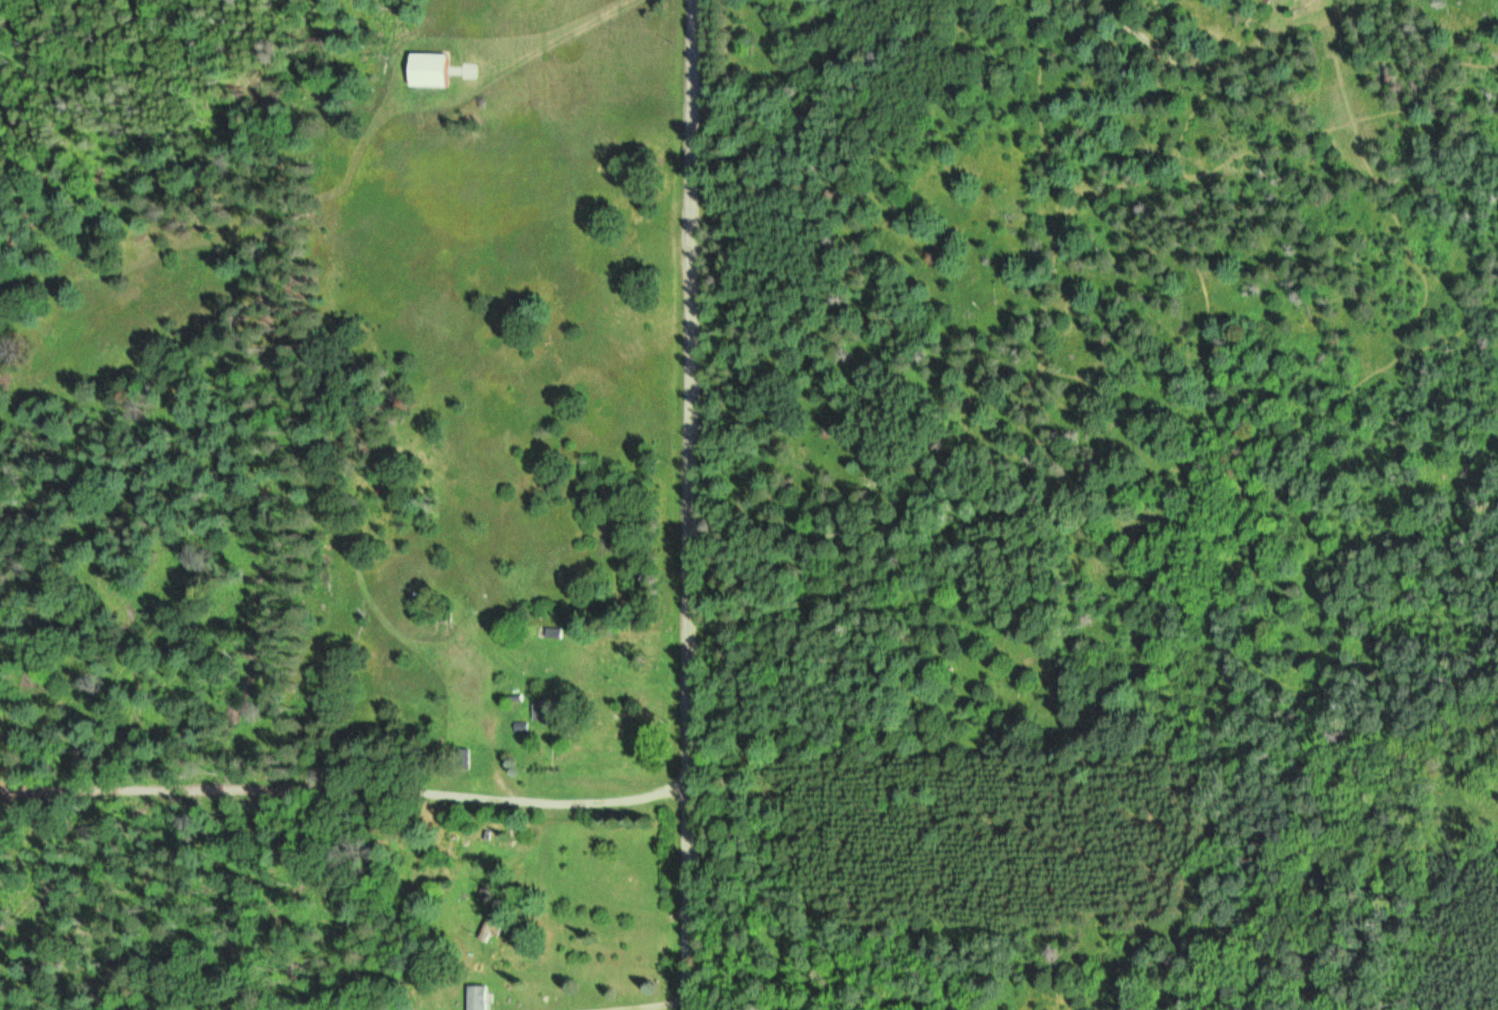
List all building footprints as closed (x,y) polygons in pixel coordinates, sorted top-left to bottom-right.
[(447,53),(409,53),(409,85),(445,86),(446,77),(475,77),(475,65),(447,65),(447,53)]
